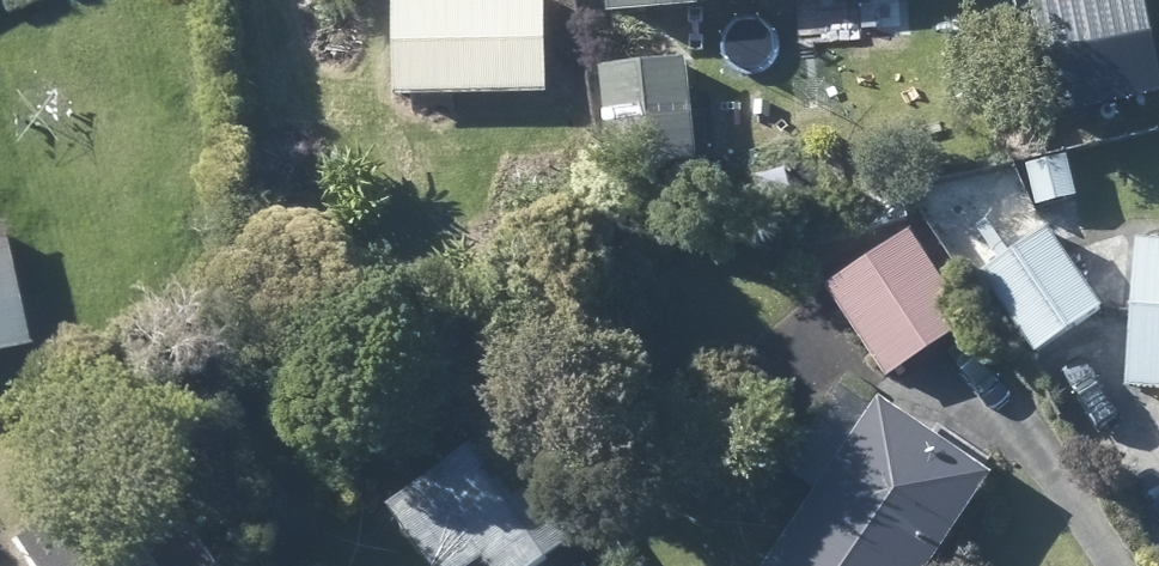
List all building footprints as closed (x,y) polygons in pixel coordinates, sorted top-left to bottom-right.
[(540,100),(537,0),(382,0),(383,103),(540,100)] [(596,20),(687,13),(686,5),(756,0),(595,0),(596,20)] [(591,80),(597,131),(603,179),(690,168),(678,62),(590,73),(591,80)] [(1110,68),(1071,69),(1072,90),(1112,89),(1110,68)] [(881,384),(964,326),(898,232),(816,291),(881,384)] [(1085,307),(1060,269),(1038,237),(974,280),(1026,361),(1092,316),(1085,307)] [(1144,248),(1127,246),(1122,311),(1114,394),(1158,398),(1158,249),(1144,248)] [(13,354),(0,288),(0,357),(13,354)] [(981,482),(867,404),(859,414),(803,500),(759,565),(924,565),(942,540),(981,482)] [(561,536),(493,436),(382,512),(420,565),(465,565),(472,561),(475,565),(527,565),(566,540),(561,536)]
